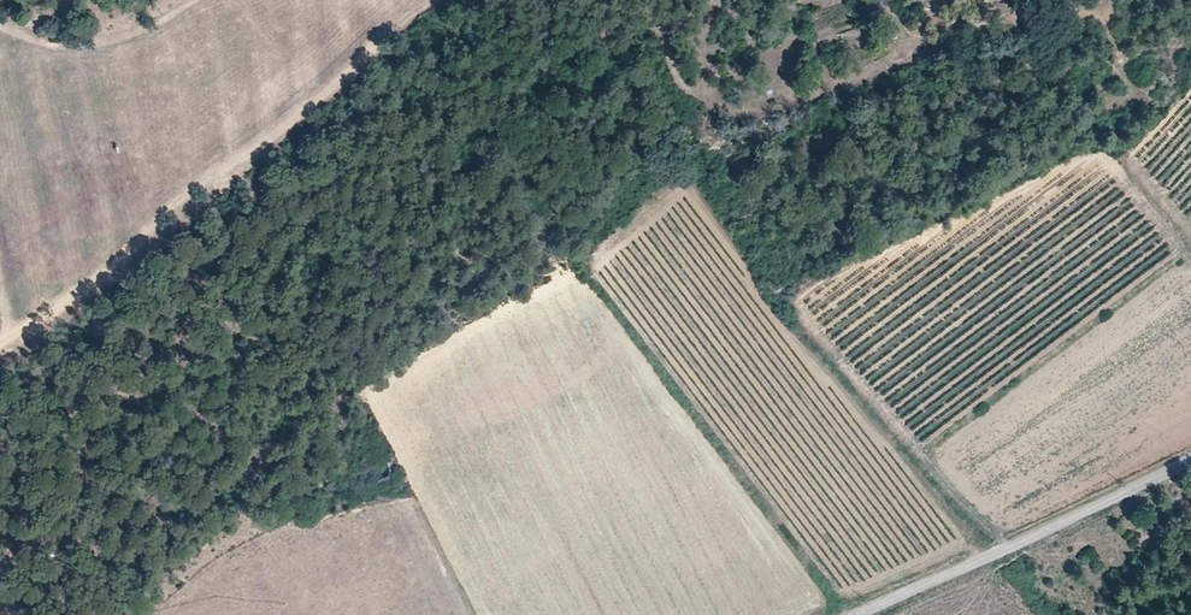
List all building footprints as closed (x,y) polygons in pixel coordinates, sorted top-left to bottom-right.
[(880,1),(869,6),(873,15),(884,10),(880,1)]
